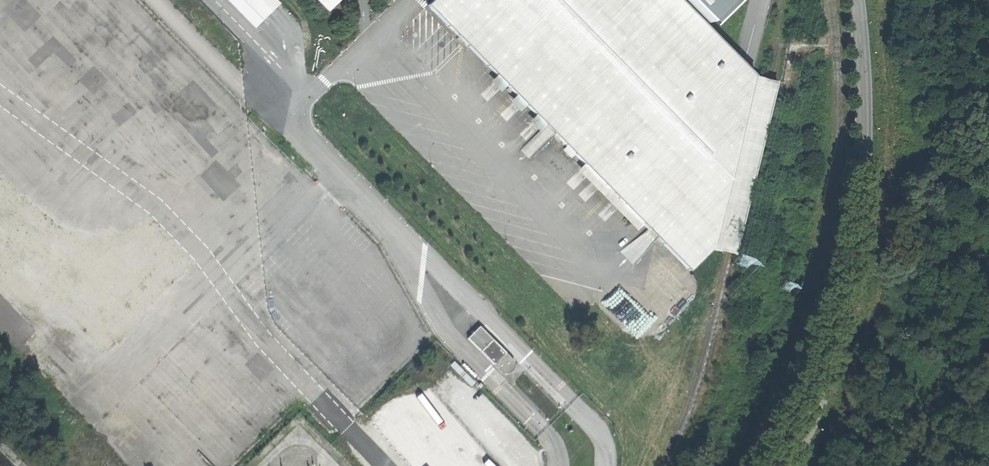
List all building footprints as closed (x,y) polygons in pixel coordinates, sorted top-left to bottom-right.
[(277,4),(274,0),(241,0),(260,20),(277,4)] [(734,254),(775,85),(770,84),(752,79),(675,0),(433,0),(425,8),(582,167),(674,260),(687,274),(711,249),(728,254),(734,254)] [(668,267),(674,260),(582,167),(576,173),(668,267)] [(0,222),(6,217),(0,211),(0,240),(9,232),(0,222)] [(149,259),(130,240),(103,264),(97,258),(56,298),(106,349),(135,321),(115,300),(127,289),(123,284),(149,259)] [(502,357),(503,355),(490,343),(489,343),(477,330),(465,342),(477,353),(477,354),(490,367),(492,366),(499,373),(502,374),(505,374),(509,371),(510,368),(509,365),(502,357)]
